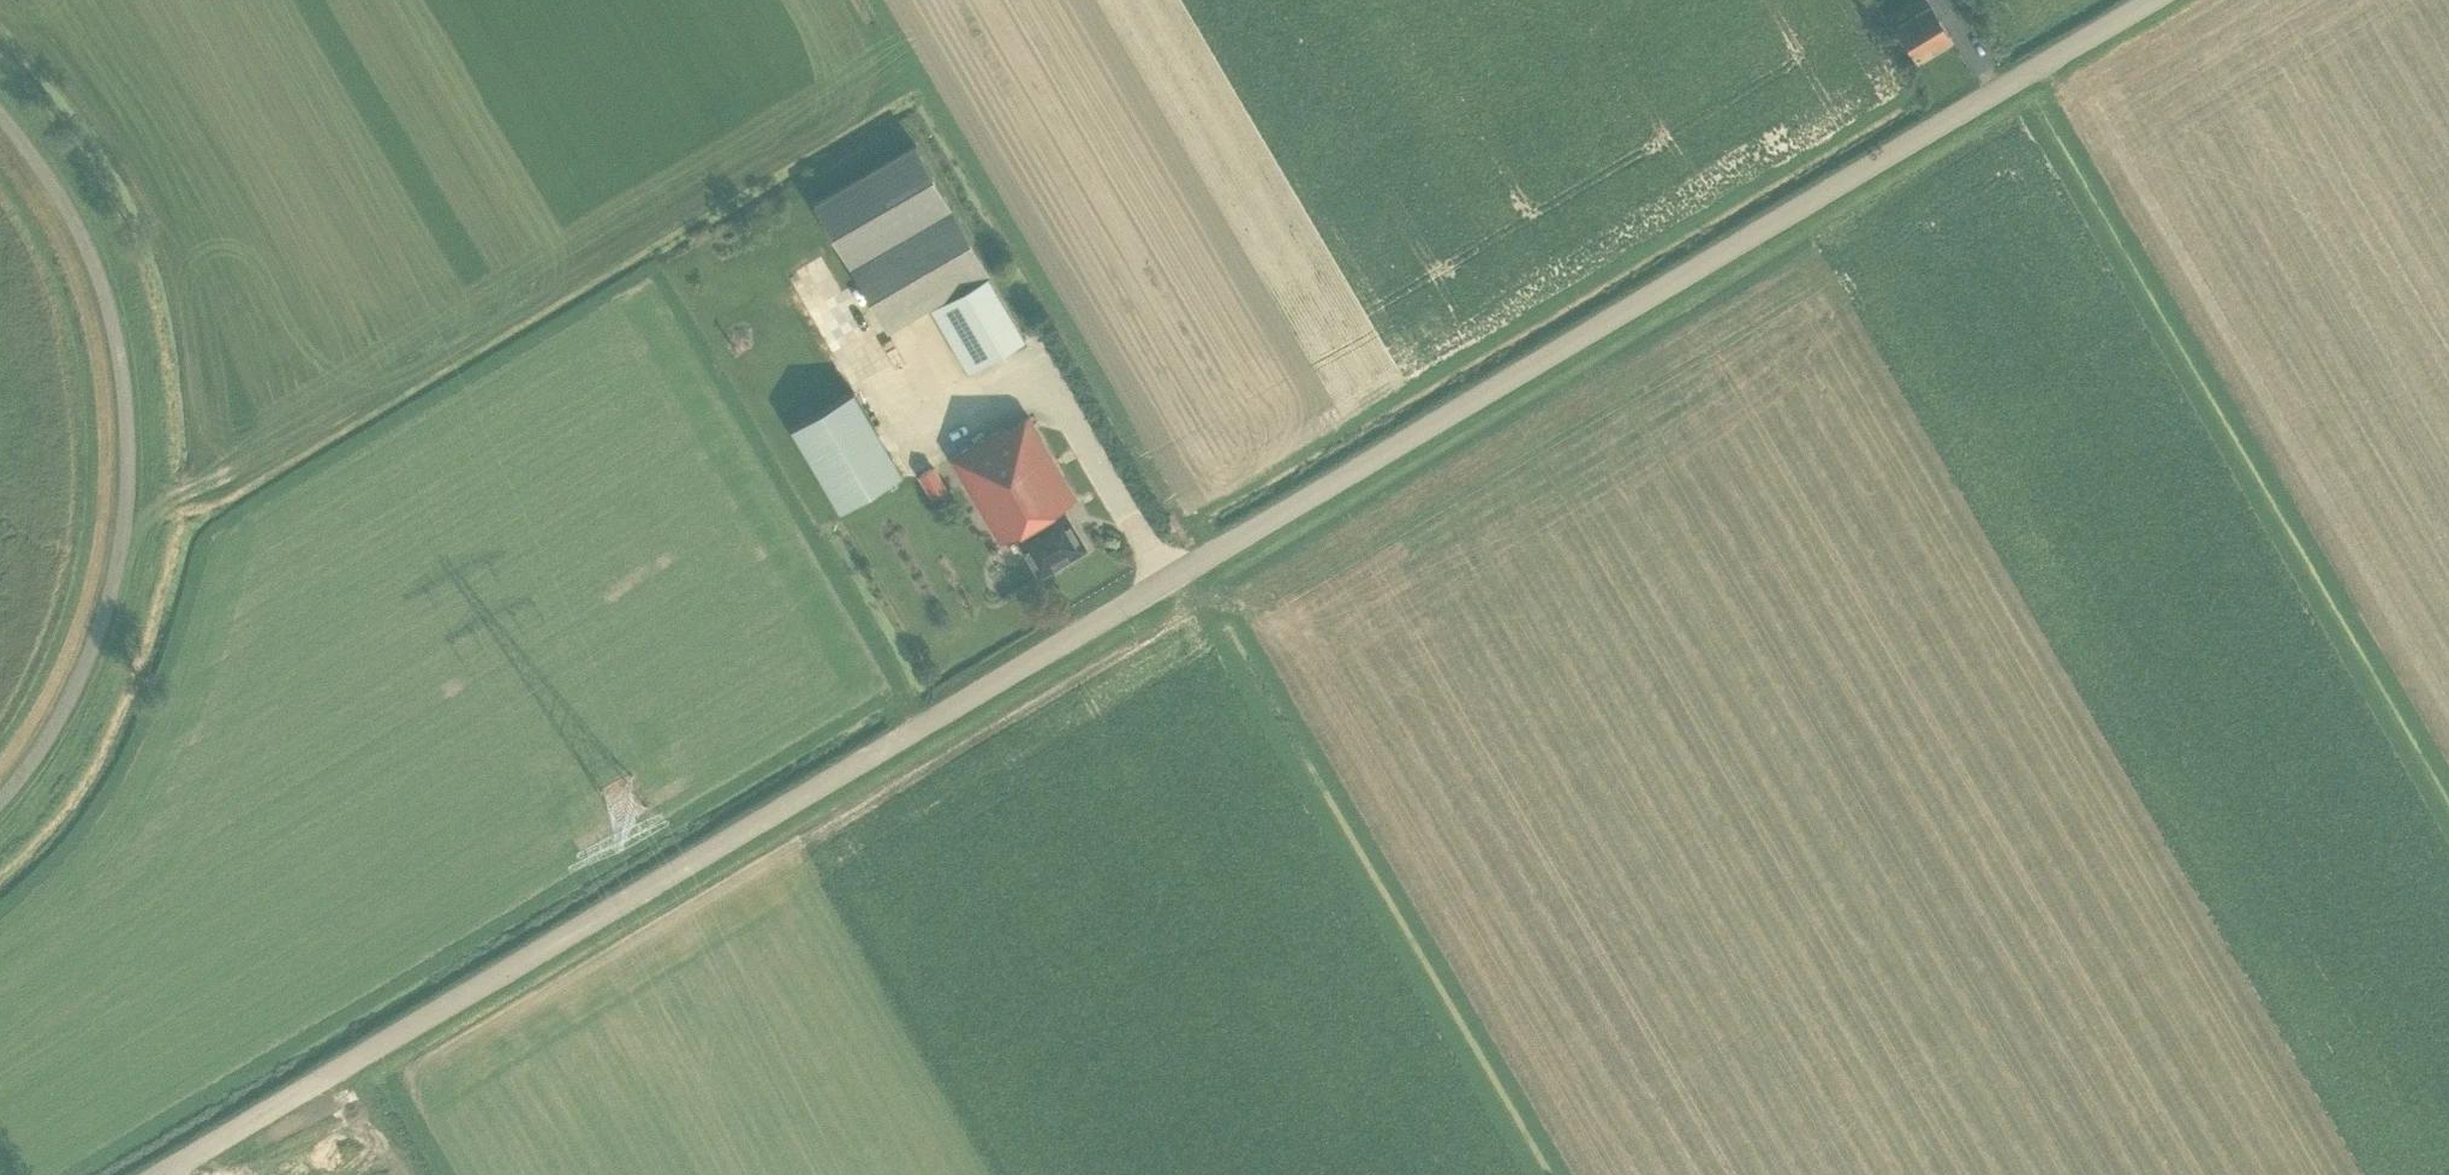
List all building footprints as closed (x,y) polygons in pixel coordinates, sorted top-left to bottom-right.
[(1954,39),(1933,4),(1933,3),(1898,23),(1919,60),(1954,39)] [(991,271),(954,209),(916,143),(814,203),(888,331),(948,296),(950,298),(932,308),(969,373),(1026,340),(989,275),(973,285),(972,282),(991,271)] [(903,475),(855,392),(793,429),(841,512),(903,475)] [(1043,576),(1085,551),(1065,518),(1034,536),(1028,527),(1074,499),(1028,420),(1012,430),(1007,421),(953,454),(1004,541),(1018,532),(1043,576)] [(950,490),(936,466),(920,475),(934,500),(950,490)]
